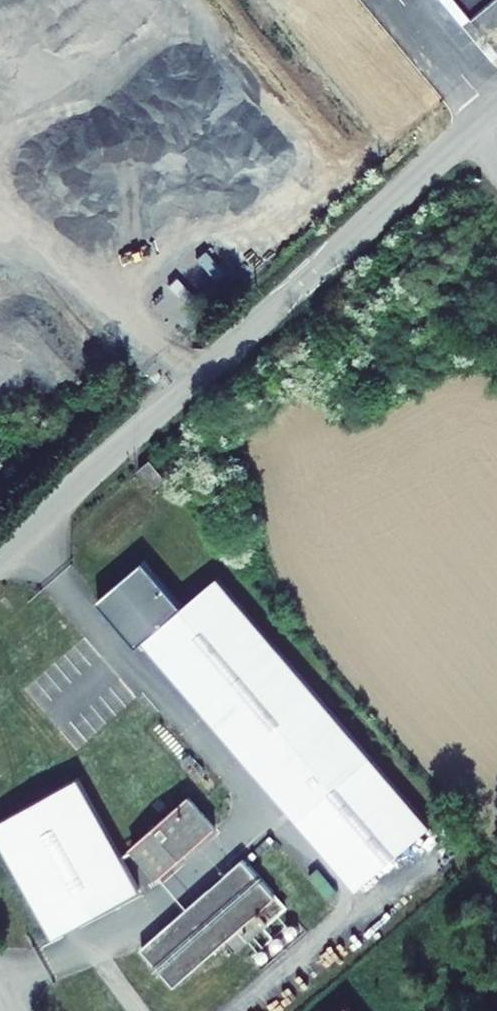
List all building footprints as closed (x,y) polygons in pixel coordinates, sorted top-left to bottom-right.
[(151,544),(105,584),(145,630),(153,622),(368,869),(439,806),(224,560),(190,590),(151,544)] [(13,808),(72,914),(151,871),(91,765),(13,808)] [(224,807),(196,776),(138,826),(166,858),(224,807)] [(293,888),(251,839),(146,931),(179,969),(234,920),(243,931),(293,888)]
